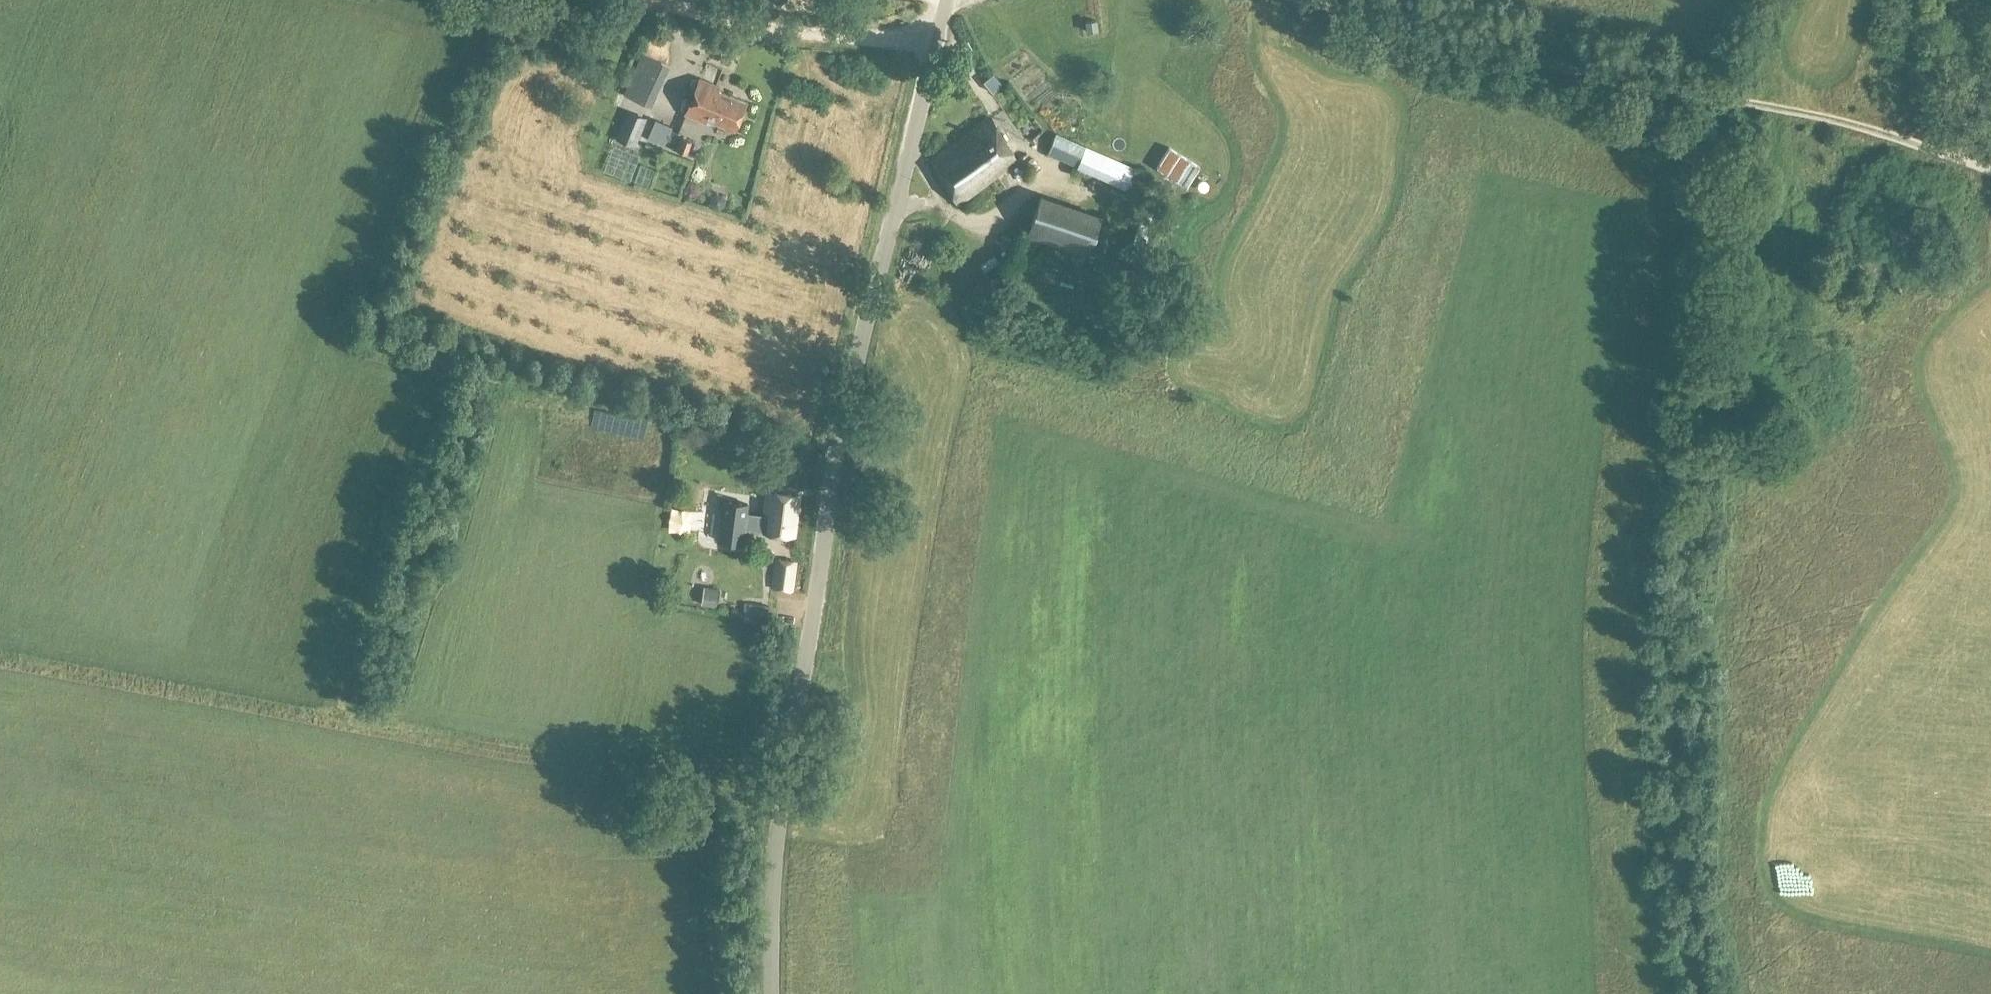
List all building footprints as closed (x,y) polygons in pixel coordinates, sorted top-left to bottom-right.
[(1096,21),(1086,22),(1088,33),(1098,31),(1096,21)] [(643,51),(625,91),(653,104),(671,63),(643,51)] [(992,93),(1002,86),(994,75),(984,83),(992,93)] [(701,80),(687,115),(707,123),(708,120),(735,130),(747,102),(720,91),(722,88),(701,80)] [(627,111),(616,140),(637,148),(647,119),(627,111)] [(655,115),(648,131),(659,137),(667,121),(655,115)] [(1017,161),(990,119),(933,161),(959,204),(1017,161)] [(1135,167),(1057,134),(1049,155),(1127,188),(1135,167)] [(692,143),(684,138),(678,149),(687,154),(692,143)] [(1101,216),(1039,195),(1027,236),(1088,258),(1101,216)] [(799,497),(768,493),(763,533),(794,536),(799,497)] [(772,589),(794,593),(798,564),(777,561),(772,589)] [(716,573),(700,570),(696,593),(704,595),(702,605),(718,608),(721,590),(713,589),(716,573)]
